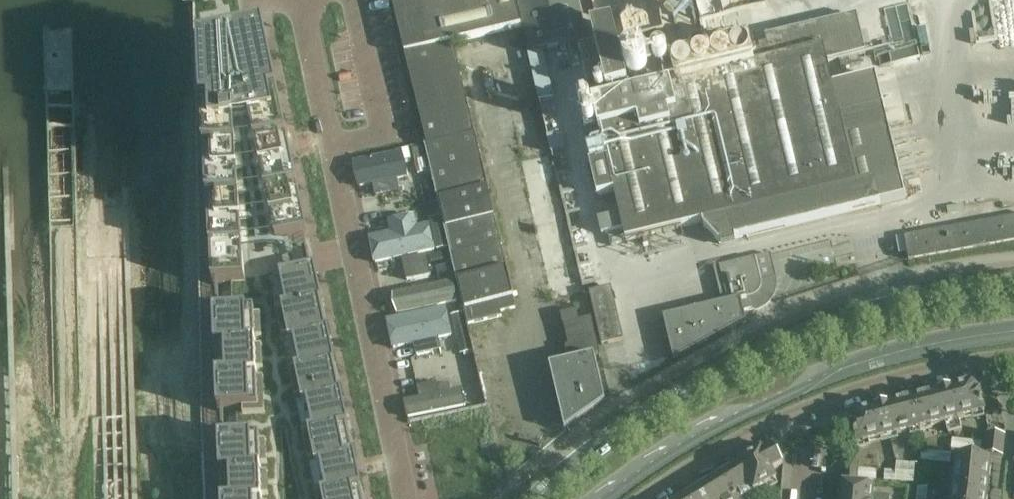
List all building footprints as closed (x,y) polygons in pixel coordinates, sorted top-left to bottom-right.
[(399,28),(406,55),(454,44),(522,28),(516,0),(393,0),(399,28)] [(578,0),(517,0),(529,54),(587,40),(578,0)] [(862,35),(857,16),(766,38),(768,45),(774,74),(826,62),(822,45),(862,35)] [(594,31),(609,93),(629,88),(613,27),(594,31)] [(616,194),(622,217),(603,222),(607,236),(609,236),(625,232),(627,241),(702,222),(704,228),(720,244),(722,244),(722,246),(737,243),(736,239),(882,205),(878,186),(902,181),(884,107),(840,118),(826,62),(774,74),(768,45),(754,48),(758,65),(753,67),(678,84),(611,100),(609,93),(594,31),(593,32),(595,43),(580,47),(594,104),(595,104),(608,161),(591,165),(599,198),(616,194)] [(826,62),(866,52),(862,35),(822,45),(826,62)] [(672,59),(678,84),(753,67),(747,42),(672,59)] [(513,298),(454,44),(406,55),(435,177),(469,325),(484,321),(502,317),(500,312),(498,301),(513,298)] [(261,60),(213,69),(216,164),(208,165),(212,286),(245,285),(240,145),(255,142),(277,248),(309,242),(290,154),(281,156),(261,60)] [(544,122),(551,153),(567,150),(559,118),(544,122)] [(424,147),(412,150),(417,175),(429,172),(424,147)] [(401,153),(354,163),(359,188),(407,178),(401,153)] [(397,182),(373,187),(375,197),(399,192),(397,182)] [(389,235),(369,239),(375,263),(434,251),(429,226),(416,229),(413,217),(404,219),(406,231),(389,235)] [(440,217),(430,219),(437,251),(447,248),(440,217)] [(944,231),(949,254),(983,248),(1013,243),(1013,218),(983,224),(944,231)] [(404,219),(387,222),(389,235),(406,231),(404,219)] [(944,231),(904,238),(908,262),(949,254),(944,231)] [(627,241),(625,232),(609,236),(612,246),(628,242),(627,241)] [(426,256),(402,261),(407,281),(430,276),(426,256)] [(774,281),(763,284),(757,261),(721,269),(729,304),(664,319),(674,362),(746,322),(744,313),(759,309),(762,308),(765,305),(768,303),(771,300),(772,296),(774,292),(774,288),(774,285),(774,281)] [(451,265),(435,269),(438,284),(454,281),(451,265)] [(296,274),(280,277),(281,281),(283,289),(287,308),(282,309),(283,311),(303,307),(322,303),(320,291),(315,270),(296,274)] [(587,291),(611,285),(608,273),(584,279),(587,291)] [(453,283),(393,295),(397,315),(457,302),(453,283)] [(591,292),(602,346),(624,341),(612,288),(591,292)] [(516,309),(513,298),(498,301),(500,312),(516,309)] [(322,303),(283,311),(288,340),(328,332),(322,303)] [(449,309),(387,322),(393,349),(454,336),(449,309)] [(570,365),(583,361),(601,357),(591,318),(579,321),(577,311),(562,315),(564,325),(569,346),(566,347),(570,365)] [(254,312),(214,314),(215,348),(256,346),(254,312)] [(463,314),(451,316),(457,340),(468,337),(463,314)] [(309,337),(289,341),(289,343),(294,342),(297,356),(300,370),(295,371),(295,372),(335,363),(329,333),(309,337)] [(441,353),(439,341),(412,347),(414,358),(441,353)] [(256,346),(215,348),(217,379),(257,377),(256,346)] [(583,361),(570,365),(554,368),(565,421),(583,417),(581,409),(603,403),(597,376),(587,378),(583,361)] [(335,363),(295,372),(302,402),(342,394),(335,363)] [(257,377),(217,379),(218,412),(259,410),(257,377)] [(984,413),(979,392),(978,387),(973,383),(913,399),(921,430),(984,413)] [(437,384),(416,388),(418,400),(439,395),(437,387),(437,384)] [(418,400),(404,403),(408,418),(465,406),(462,391),(455,392),(451,393),(449,385),(437,387),(439,395),(418,400)] [(342,394),(302,402),(302,405),(307,404),(313,431),(308,432),(309,433),(348,425),(342,394)] [(913,399),(852,414),(849,419),(856,447),(921,430),(913,399)] [(348,425),(309,433),(315,464),(355,456),(348,425)] [(978,454),(983,455),(1002,457),(1005,435),(987,433),(985,445),(982,445),(983,442),(971,441),(970,451),(978,452),(978,454)] [(260,439),(219,440),(221,474),(261,472),(260,439)] [(959,440),(958,450),(970,451),(971,441),(959,440)] [(889,468),(896,467),(896,462),(897,463),(893,445),(884,447),(889,468)] [(740,465),(755,493),(777,482),(771,472),(782,466),(773,448),(762,454),(761,452),(739,463),(740,465)] [(922,451),(921,461),(930,462),(932,452),(922,451)] [(932,452),(930,462),(940,463),(941,452),(932,452)] [(951,464),(952,454),(941,452),(940,463),(951,464)] [(355,456),(315,464),(315,467),(320,466),(326,493),(321,494),(321,495),(361,487),(355,456)] [(991,462),(983,460),(955,457),(954,467),(959,467),(955,498),(986,498),(991,462)] [(843,483),(841,498),(889,498),(872,496),(873,486),(856,484),(857,481),(873,482),(874,471),(858,470),(858,463),(844,462),(843,483)] [(896,467),(896,471),(895,472),(905,473),(906,463),(897,463),(896,462),(896,467)] [(915,464),(906,463),(905,473),(915,473),(915,464)] [(722,476),(736,498),(745,498),(755,493),(740,465),(722,476)] [(931,466),(920,465),(919,475),(930,476),(931,466)] [(885,470),(884,481),(895,482),(895,472),(896,471),(885,470)] [(221,474),(222,498),(262,498),(261,472),(221,474)] [(895,482),(905,483),(905,473),(895,472),(895,482)] [(905,483),(914,483),(915,473),(905,473),(905,483)] [(918,484),(929,486),(930,476),(919,475),(918,484)] [(705,487),(713,498),(736,498),(722,476),(705,487)] [(917,494),(928,495),(929,486),(918,484),(917,494)] [(321,495),(322,498),(364,498),(361,487),(321,495)] [(688,497),(689,498),(713,498),(705,487),(688,497)]
